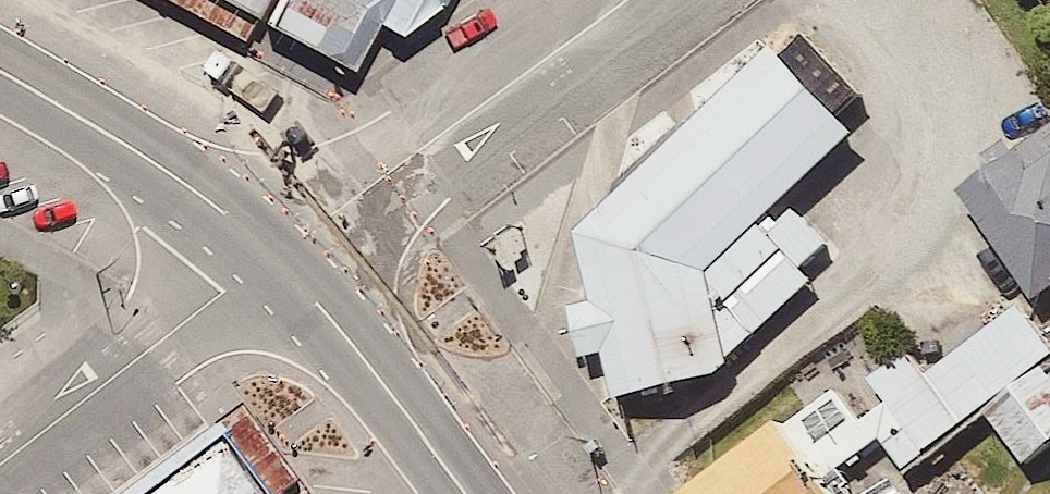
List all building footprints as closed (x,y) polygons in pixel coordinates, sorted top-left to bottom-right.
[(205,15),(214,0),(176,0),(205,15)] [(232,4),(321,54),(349,0),(234,0),(232,4)] [(350,11),(368,22),(385,0),(355,0),(350,11)] [(528,220),(563,386),(692,366),(667,260),(823,119),(734,27),(528,220)] [(1011,302),(1049,270),(1049,131),(1021,95),(913,184),(1011,302)] [(848,445),(773,355),(605,493),(789,493),(848,445)] [(158,420),(59,493),(213,493),(158,420)] [(848,445),(789,493),(889,493),(848,445)]
